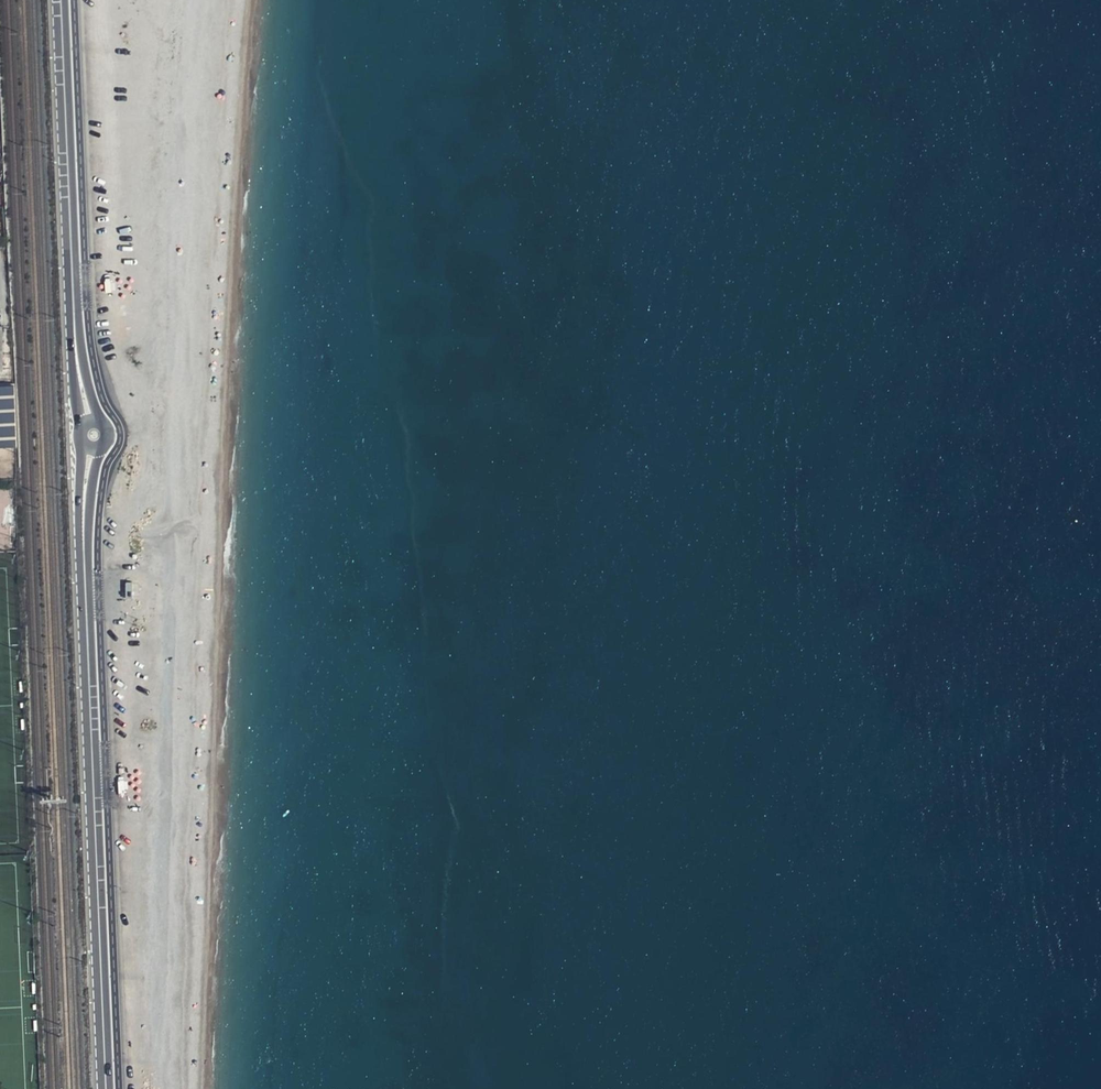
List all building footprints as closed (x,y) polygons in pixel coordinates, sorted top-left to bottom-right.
[(0,388),(0,448),(15,447),(13,387),(0,388)]
